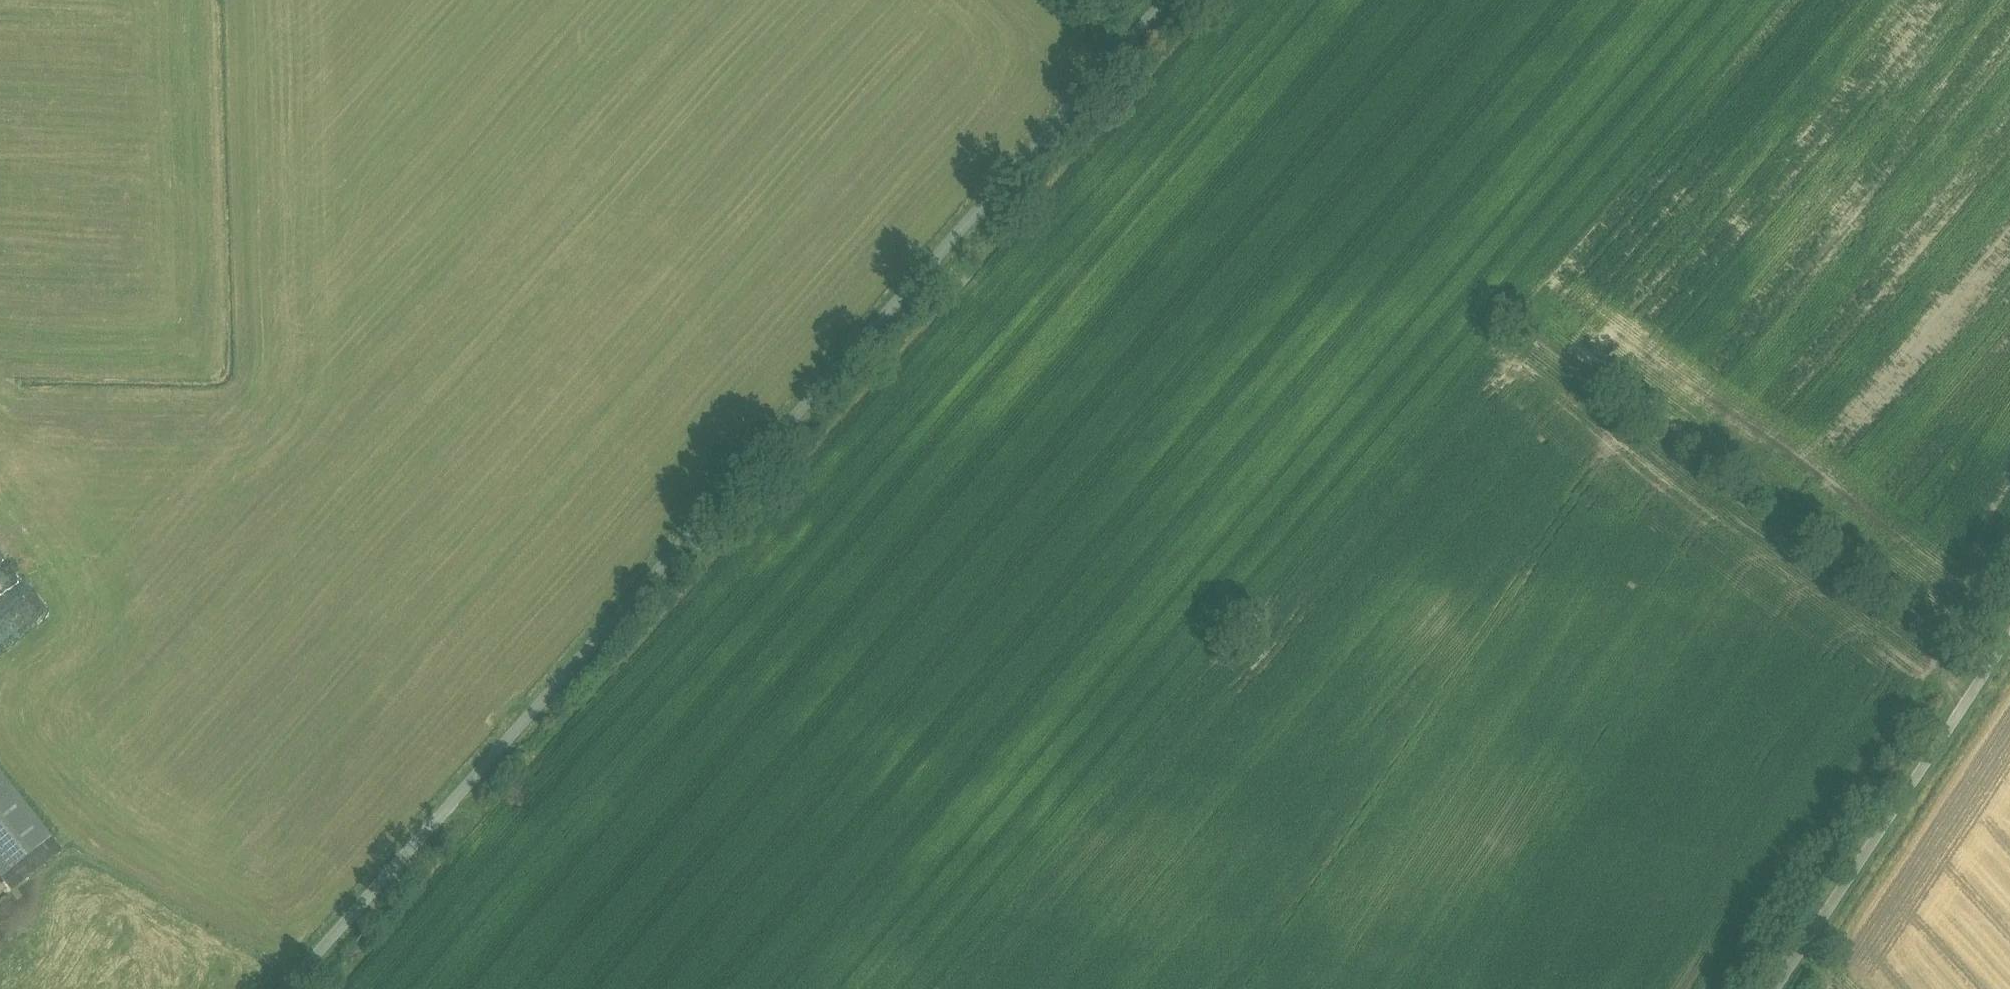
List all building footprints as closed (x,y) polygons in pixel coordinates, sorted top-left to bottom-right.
[(9,882),(61,839),(0,764),(0,871),(9,882)]
